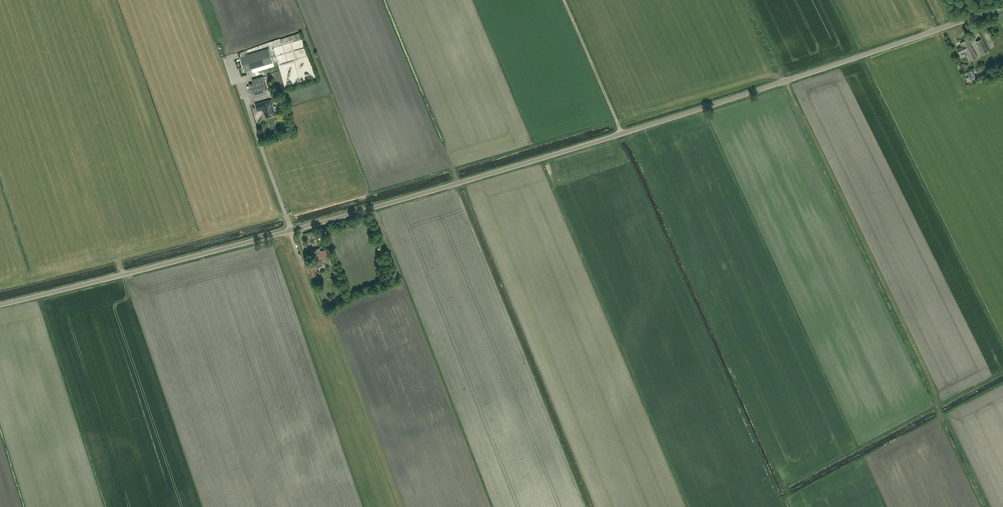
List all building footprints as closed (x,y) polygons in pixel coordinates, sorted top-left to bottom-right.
[(976,42),(982,55),(989,52),(982,38),(976,42)] [(957,48),(960,54),(966,51),(971,60),(977,57),(972,47),(971,47),(970,45),(971,44),(968,39),(960,43),(961,46),(957,48)] [(251,67),(272,60),(270,51),(248,57),(248,55),(240,57),(244,71),(252,69),(251,67)] [(967,73),(970,78),(975,75),(973,70),(967,73)] [(254,83),(249,84),(252,94),(267,90),(263,77),(253,80),(254,83)] [(271,99),(260,102),(256,104),(258,110),(262,109),(263,110),(264,110),(266,117),(274,114),(271,103),(272,102),(271,99)] [(327,249),(321,251),(320,247),(311,250),(316,264),(324,261),(325,262),(330,260),(327,249)] [(313,264),(308,266),(312,277),(316,275),(313,264)]
